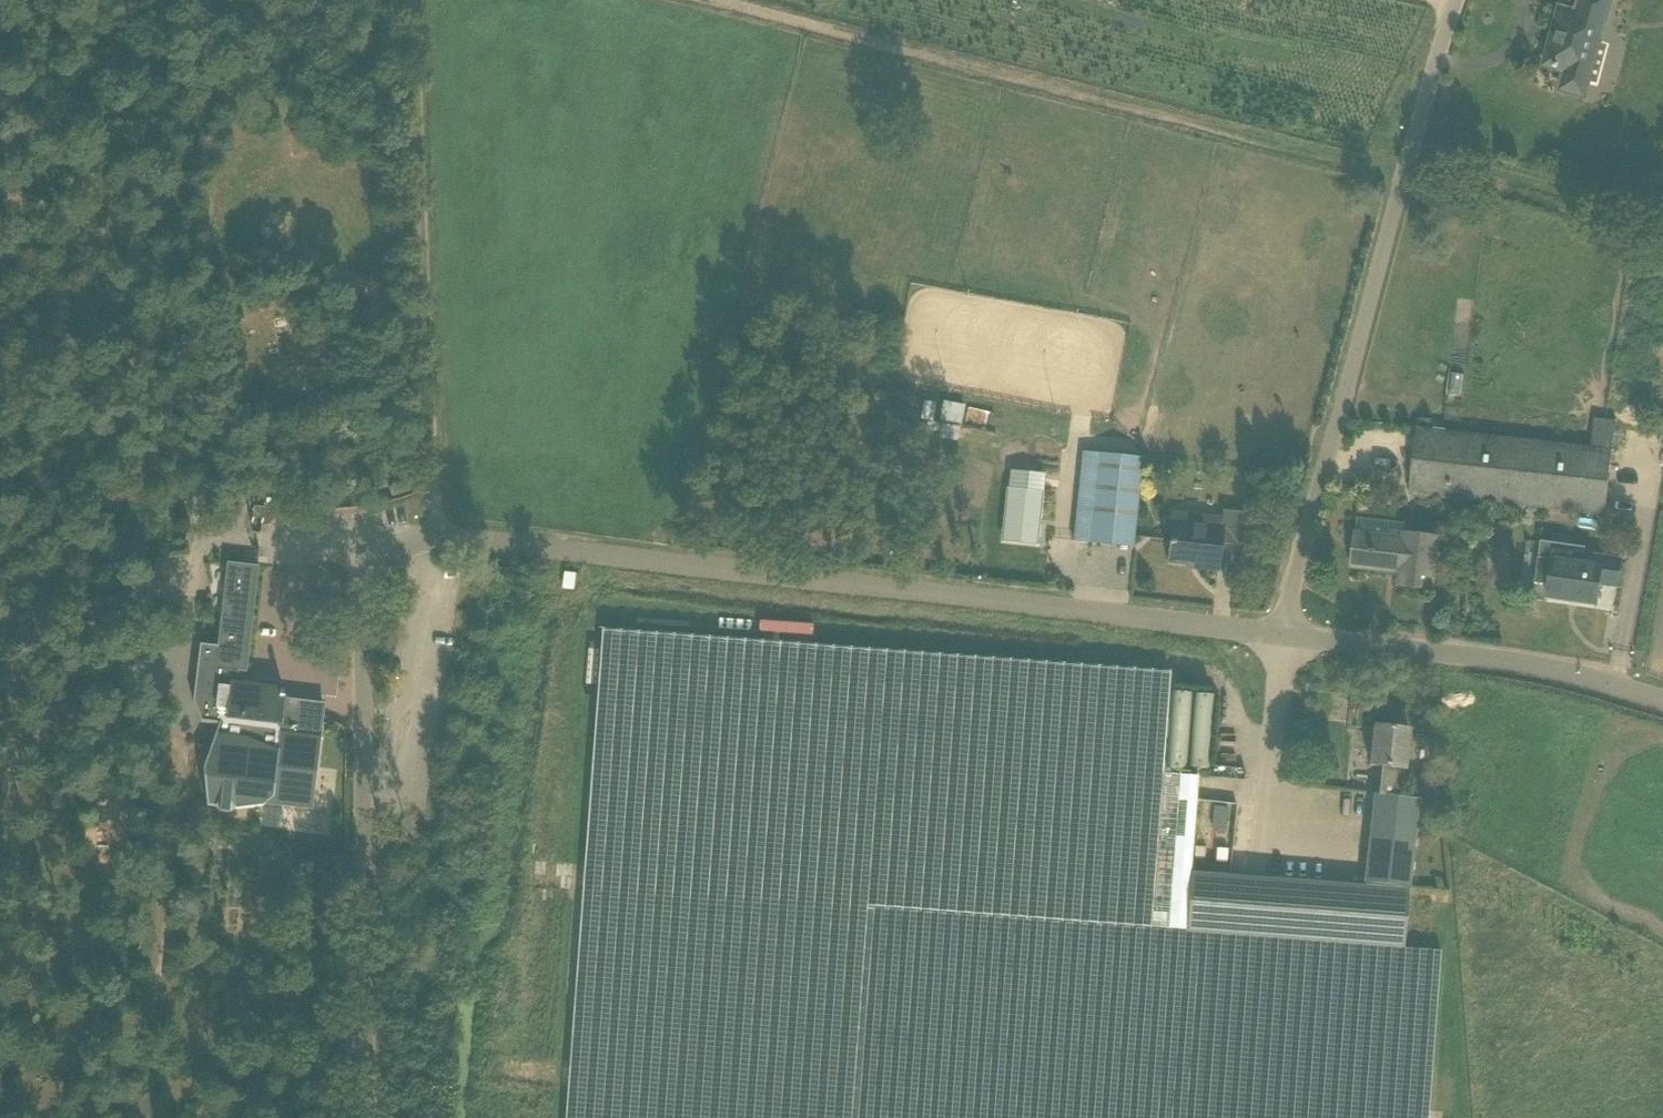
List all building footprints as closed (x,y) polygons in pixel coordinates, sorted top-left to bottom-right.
[(1545,66),(1566,72),(1561,90),(1584,97),(1611,0),(1580,0),(1577,13),(1560,8),(1545,66)] [(944,401),(939,424),(960,429),(966,406),(944,401)] [(1605,516),(1616,419),(1595,418),(1592,448),(1457,433),(1455,456),(1450,498),(1605,516)] [(1417,428),(1409,493),(1450,498),(1455,456),(1457,433),(1417,428)] [(1133,547),(1142,458),(1083,452),(1074,540),(1133,547)] [(1031,492),(1026,533),(1043,535),(1042,546),(1059,548),(1059,549),(1061,549),(1067,495),(1065,495),(1031,492)] [(1240,512),(1223,510),(1221,526),(1172,521),(1168,562),(1200,565),(1200,568),(1201,568),(1218,570),(1221,543),(1236,545),(1240,512)] [(1356,533),(1352,566),(1392,571),(1401,572),(1399,586),(1433,590),(1439,537),(1405,534),(1405,539),(1356,533)] [(1554,559),(1548,597),(1575,601),(1597,604),(1600,584),(1617,586),(1621,560),(1581,554),(1580,563),(1554,559)] [(286,802),(311,805),(321,721),(317,720),(317,714),(298,711),(296,710),(296,712),(281,711),(283,698),(284,690),(275,689),(245,686),(246,671),(247,671),(260,565),(258,565),(257,565),(228,562),(219,646),(201,644),(195,700),(202,722),(219,724),(218,733),(216,732),(204,768),(208,805),(236,808),(263,804),(273,796),(286,798),(286,802)] [(1375,796),(1364,885),(1216,874),(1191,873),(1198,777),(1163,774),(1170,673),(1142,671),(602,631),(585,864),(568,1087),(566,1117),(1428,1117),(1440,951),(1404,948),(1409,889),(1413,848),(1414,838),(1419,798),(1401,796),(1379,794),(1375,793),(1375,796)] [(1382,766),(1379,794),(1401,796),(1404,769),(1409,729),(1375,725),(1371,765),(1382,766)]
